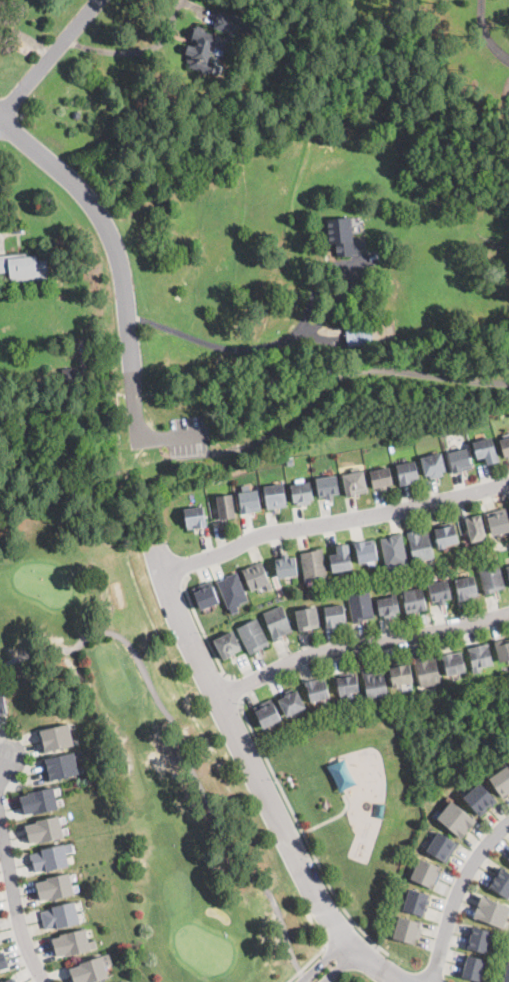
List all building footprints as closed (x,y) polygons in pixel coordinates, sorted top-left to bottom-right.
[(239,29),(231,52),(225,50),(223,56),(211,53),(208,61),(217,64),(213,74),(185,65),(188,56),(189,57),(190,55),(187,54),(190,44),(196,46),(197,43),(193,42),(189,35),(192,27),(228,39),(230,33),(214,28),(219,11),(242,18),(239,29)] [(122,162),(117,157),(124,150),(129,155),(122,162)] [(353,234),(353,240),(365,240),(366,254),(337,256),(336,244),(330,244),(328,219),(352,218),(353,234)] [(10,272),(0,273),(0,255),(8,255),(8,258),(36,256),(37,260),(48,259),(49,273),(49,277),(34,279),(35,284),(11,286),(10,272)] [(372,333),(373,344),(349,347),(348,341),(344,342),(343,335),(347,335),(346,326),(371,323),(372,333)] [(495,449),(499,462),(488,466),(485,458),(478,460),(476,454),(473,443),(492,437),(495,449)] [(500,441),(508,438),(508,457),(505,458),(500,441)] [(462,471),(454,473),(449,453),(468,449),(473,469),(462,471)] [(442,473),(443,476),(431,479),(430,475),(426,476),(421,458),(442,454),(446,472),(442,473)] [(413,483),(401,485),(397,466),(416,462),(419,479),(413,480),(413,483)] [(387,486),(387,489),(382,490),(381,488),(374,489),(371,471),(390,468),(394,485),(387,486)] [(367,492),(347,496),(343,476),(363,472),(367,492)] [(332,496),(333,500),(328,501),(327,496),(320,498),(316,479),(337,476),(340,494),(332,496)] [(310,501),(310,505),(299,506),(298,503),(294,503),(291,485),(310,482),(313,501),(310,501)] [(287,507),(268,510),(265,487),(274,485),(284,484),(287,507)] [(250,513),(242,514),(239,493),(243,493),(258,491),(261,511),(250,513)] [(236,517),(220,520),(217,497),(232,495),(236,517)] [(198,528),(186,530),(183,510),(203,507),(206,527),(198,528)] [(506,509),(508,520),(508,532),(498,535),(492,537),(486,514),(506,509)] [(488,538),(473,543),(465,519),(467,519),(480,515),(488,538)] [(447,548),(439,550),(435,531),(456,526),(459,543),(446,546),(447,548)] [(417,531),(417,533),(429,531),(434,559),(414,563),(408,532),(417,531)] [(399,565),(400,567),(395,568),(395,566),(387,568),(381,540),(391,537),(391,536),(402,534),(408,563),(399,565)] [(365,542),(365,545),(375,543),(378,561),(358,564),(355,543),(365,542)] [(352,570),(333,573),(330,556),(337,555),(336,546),(341,545),(348,544),(352,570)] [(307,581),(305,581),(301,554),(310,552),(310,551),(322,549),(327,578),(307,581)] [(288,557),(288,558),(296,558),(298,576),(278,578),(276,560),(282,559),(282,558),(288,557)] [(269,579),(273,588),(273,589),(268,591),(266,586),(252,592),(248,582),(242,571),(261,562),(269,579)] [(495,593),(485,595),(478,567),(499,562),(505,588),(495,591),(495,593)] [(237,608),(239,611),(232,614),(229,609),(217,582),(227,578),(227,577),(236,573),(248,601),(240,604),(241,606),(237,608)] [(469,600),(460,602),(455,580),(475,576),(479,596),(470,598),(470,600),(469,600)] [(444,600),(445,605),(440,606),(439,601),(433,603),(429,585),(448,580),(452,599),(444,600)] [(203,610),(201,611),(193,588),(211,582),(219,604),(203,610)] [(405,585),(406,590),(422,587),(427,611),(407,615),(401,586),(405,585)] [(363,622),(353,624),(348,595),(370,591),(375,618),(364,620),(364,622),(363,622)] [(396,612),(396,616),(385,618),(384,615),(380,616),(377,600),(396,596),(399,612),(396,612)] [(336,627),(327,628),(324,608),(343,605),(347,625),(336,627)] [(283,640),(276,643),(263,613),(281,606),(292,631),(281,636),(283,640)] [(307,631),(300,632),(296,611),(317,607),(320,626),(310,628),(311,630),(307,631)] [(259,651),(250,656),(237,628),(256,618),(269,644),(259,650),(259,651)] [(233,656),(224,661),(214,641),(233,631),(242,650),(233,655),(233,656)] [(505,644),(508,643),(508,661),(500,663),(495,642),(504,640),(505,644)] [(482,672),(474,674),(468,648),(488,643),(494,665),(481,668),(482,672)] [(452,675),(447,676),(443,655),(461,651),(466,672),(452,675)] [(425,658),(435,656),(442,682),(421,687),(414,658),(424,655),(425,658)] [(406,662),(406,666),(410,665),(413,683),(401,685),(401,687),(393,689),(390,669),(392,668),(391,665),(406,662)] [(372,669),(373,673),(384,671),(388,698),(367,701),(363,671),(372,669)] [(343,694),(340,694),(337,679),(356,676),(359,691),(343,694)] [(313,702),(311,702),(306,682),(325,677),(330,698),(313,702)] [(291,716),(287,718),(277,698),(296,688),(306,708),(291,716)] [(1,717),(0,717),(0,691),(3,690),(8,713),(1,714),(1,717)] [(274,704),(281,719),(263,729),(255,712),(262,708),(261,707),(266,705),(267,706),(273,703),(274,704)] [(43,752),(38,730),(69,723),(74,745),(43,752)] [(49,781),(44,759),(57,756),(74,752),(79,773),(49,781)] [(508,767),(508,768),(508,795),(503,799),(490,780),(508,767)] [(497,802),(481,817),(464,798),(481,783),(497,802)] [(58,809),(34,815),(33,813),(24,816),(19,798),(29,796),(28,793),(53,787),(58,809)] [(469,832),(463,840),(438,820),(452,802),(477,822),(469,832)] [(64,837),(42,843),(41,841),(29,844),(25,826),(37,823),(36,821),(59,816),(64,837)] [(458,844),(446,863),(428,851),(439,832),(458,844)] [(69,866),(45,872),(44,870),(34,873),(30,856),(40,853),(39,851),(64,845),(69,866)] [(438,866),(441,868),(439,873),(441,874),(437,884),(435,883),(433,888),(411,878),(414,871),(412,870),(414,865),(417,866),(420,858),(438,866)] [(499,867),(508,873),(508,899),(487,885),(499,867)] [(74,896),(52,901),(52,899),(39,902),(35,884),(48,881),(47,879),(70,874),(74,896)] [(429,894),(428,900),(430,901),(427,912),(425,911),(424,915),(403,910),(405,902),(403,902),(404,899),(405,896),(407,897),(409,889),(429,894)] [(482,897),(508,907),(508,914),(504,928),(503,929),(474,919),(482,897)] [(80,923),(55,930),(54,927),(45,930),(41,912),(50,910),(49,907),(74,901),(80,923)] [(421,923),(420,928),(422,929),(420,939),(417,938),(415,944),(393,938),(395,931),(393,931),(395,924),(397,924),(399,917),(421,923)] [(494,941),(492,946),(490,945),(488,953),(465,947),(471,927),(493,933),(491,941),(494,941)] [(84,952),(66,957),(65,955),(56,957),(52,940),(61,937),(60,935),(65,934),(86,929),(91,950),(84,952)] [(9,967),(0,970),(0,952),(3,951),(6,958),(9,967)] [(109,978),(98,981),(74,981),(70,970),(79,967),(78,964),(102,956),(109,978)] [(486,969),(485,974),(483,973),(480,981),(462,977),(468,956),(486,961),(484,968),(486,969)] [(508,967),(508,962),(508,981),(501,981),(505,967),(508,967)]
